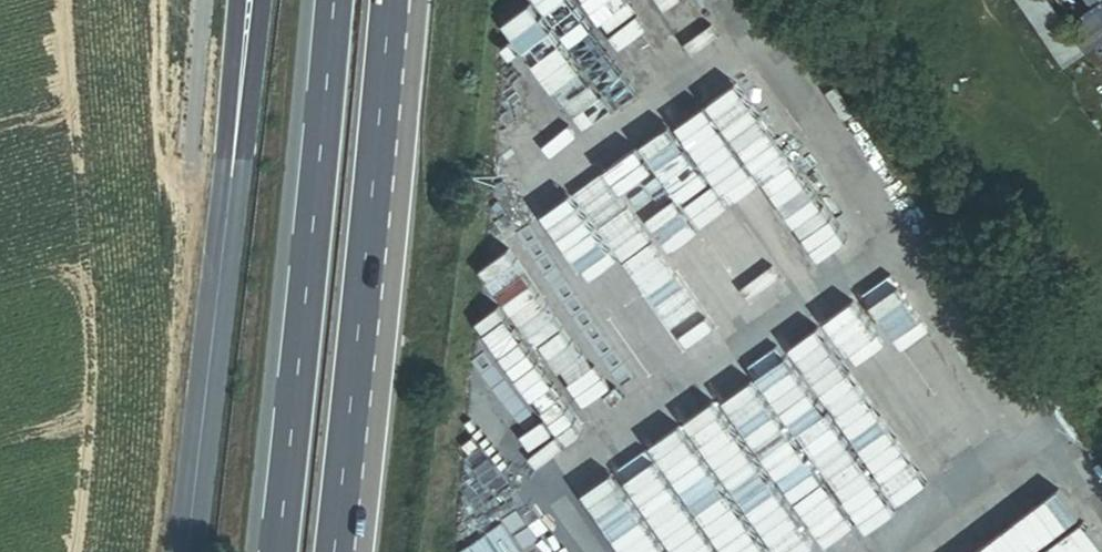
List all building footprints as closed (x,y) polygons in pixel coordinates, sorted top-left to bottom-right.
[(717,38),(690,0),(541,0),(535,4),(544,16),(508,41),(541,87),(521,100),(545,135),(568,120),(578,134),(612,110),(613,110),(717,38)] [(1101,64),(1101,0),(1056,0),(1101,64)] [(758,184),(711,99),(676,118),(723,204),(758,184)] [(785,140),(752,164),(810,244),(843,220),(785,140)] [(705,335),(619,193),(642,179),(629,158),(579,189),(678,351),(705,335)] [(470,418),(509,485),(559,456),(551,442),(583,424),(575,408),(607,389),(598,374),(629,356),(593,295),(617,281),(578,214),(545,233),(553,247),(490,284),(514,325),(482,344),(495,366),(470,380),(487,408),(470,418)] [(987,415),(886,269),(857,289),(959,434),(987,415)] [(827,310),(930,475),(961,455),(858,291),(827,310)] [(758,362),(843,486),(869,468),(785,344),(758,362)] [(685,419),(736,506),(766,488),(716,401),(685,419)] [(883,464),(910,445),(891,418),(864,437),(883,464)] [(670,551),(696,551),(711,542),(718,551),(745,551),(756,545),(679,431),(647,453),(647,452),(617,473),(670,551)] [(1054,507),(987,551),(1084,551),(1054,507)] [(940,538),(914,551),(947,551),(940,538)]
